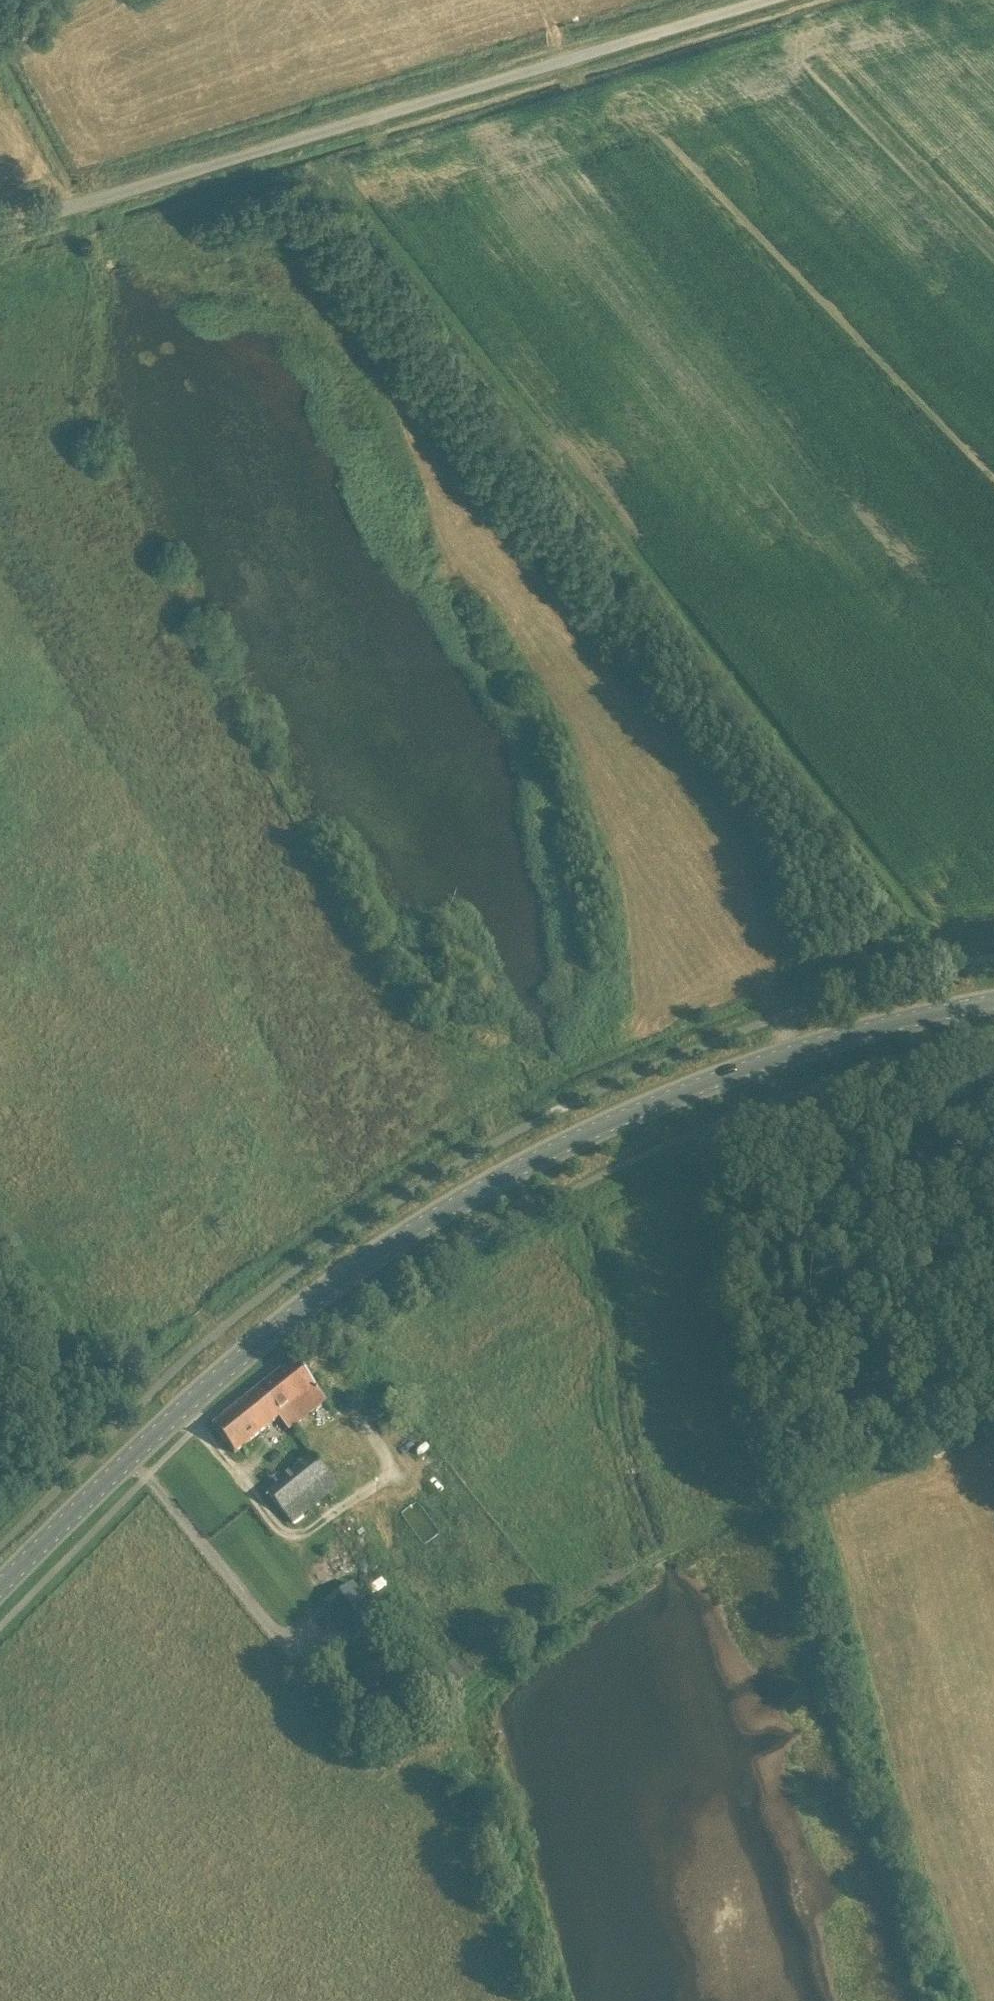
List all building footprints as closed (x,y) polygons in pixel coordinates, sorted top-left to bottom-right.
[(300,1361),(218,1427),(238,1453),(283,1417),(293,1429),(330,1399),(300,1361)] [(329,1474),(314,1455),(269,1493),(294,1522),(303,1515),(293,1504),(329,1474)] [(326,1601),(344,1627),(370,1608),(352,1583),(326,1601)]
